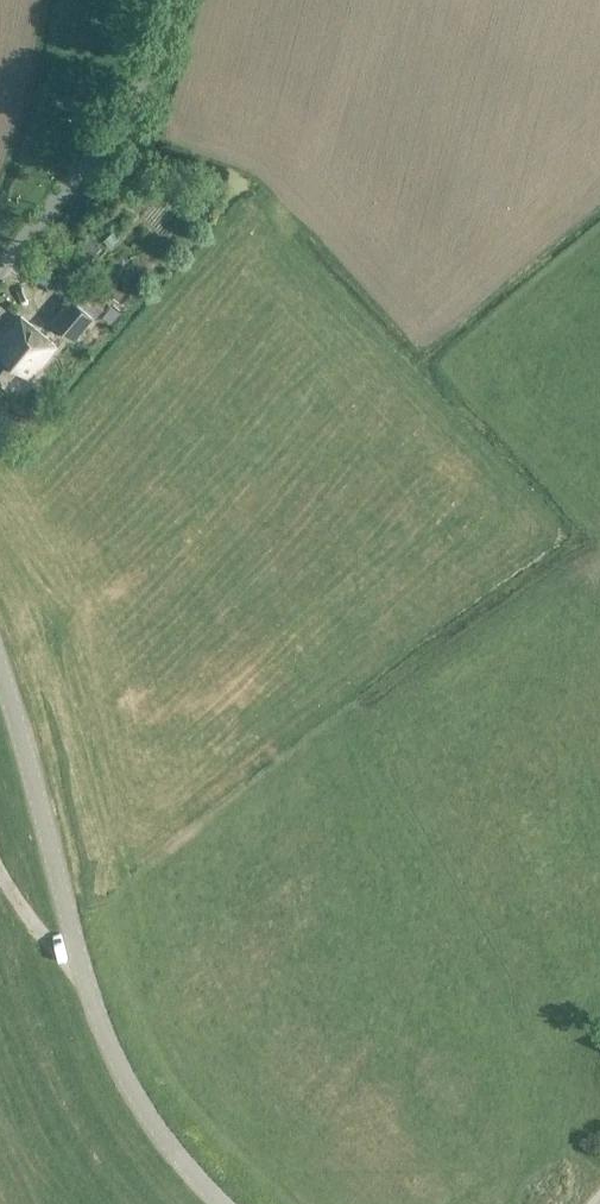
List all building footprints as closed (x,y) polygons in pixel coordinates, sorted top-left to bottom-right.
[(71,296),(51,319),(73,338),(93,314),(71,296)] [(0,347),(0,377),(4,381),(18,365),(29,375),(56,344),(21,314),(0,339),(0,343),(2,345),(0,347)]
